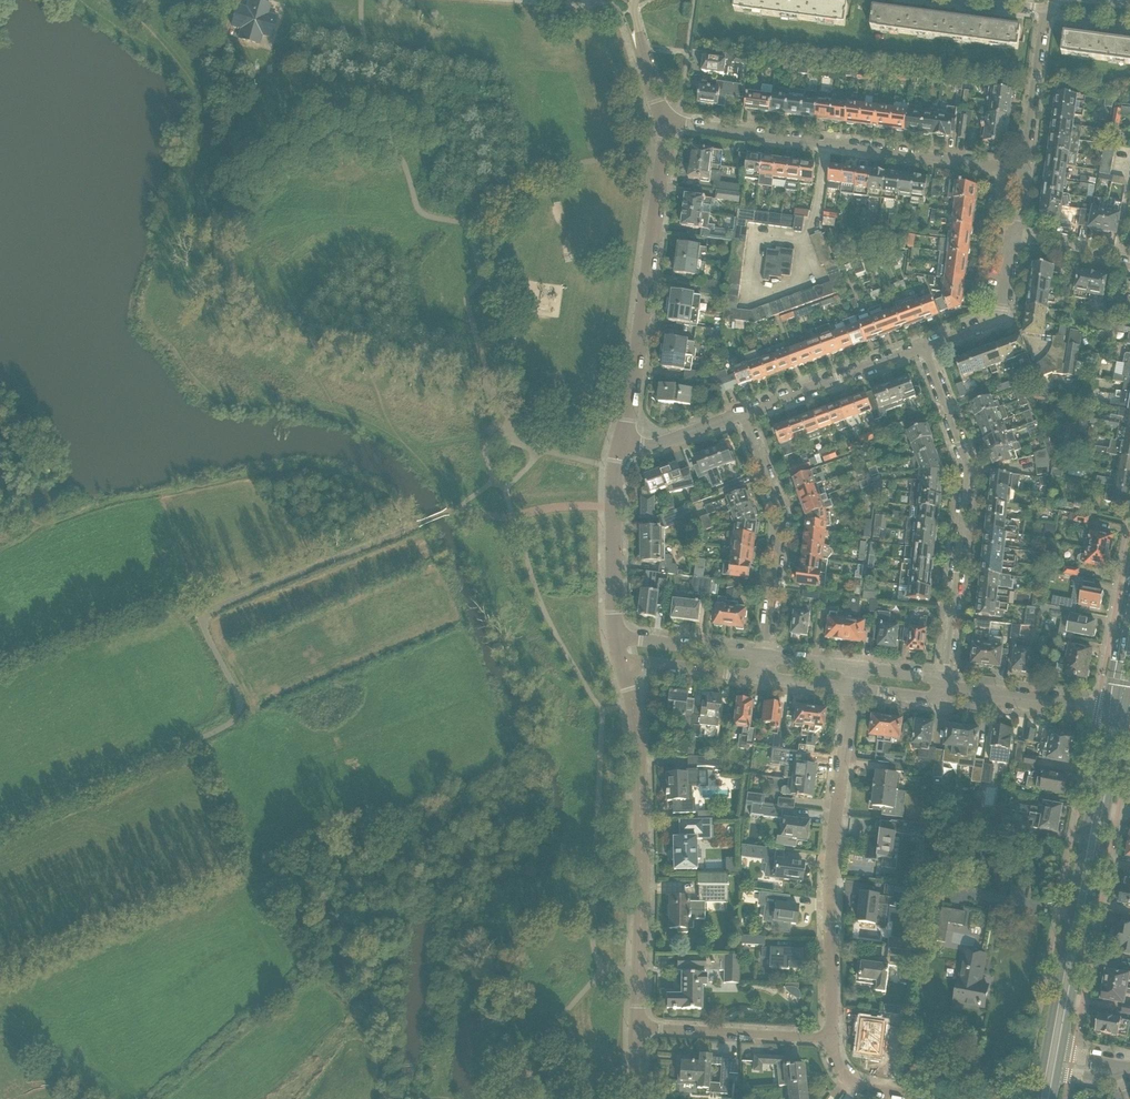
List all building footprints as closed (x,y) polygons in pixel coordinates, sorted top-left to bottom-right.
[(234,16),(232,26),(241,29),(239,38),(259,44),(262,34),(271,37),(277,17),(267,14),(270,4),(255,0),(249,0),(247,8),(237,5),(234,16)] [(772,16),(774,0),(736,0),(735,11),(772,16)] [(808,21),(811,0),(774,0),(772,16),(808,21)] [(808,21),(845,26),(848,4),(847,4),(847,5),(841,4),(841,3),(840,3),(840,4),(818,1),(818,0),(817,0),(817,1),(813,0),(811,0),(808,21)] [(871,29),(909,34),(912,13),(905,12),(905,11),(905,12),(883,9),(882,8),(882,9),(876,8),(876,7),(874,7),(871,29)] [(909,34),(945,39),(948,18),(942,17),(941,16),(941,17),(919,14),(919,13),(918,13),(918,14),(912,13),(909,34)] [(945,39),(981,44),(984,23),(978,22),(978,21),(977,21),(977,22),(955,19),(955,18),(954,18),(954,19),(948,18),(945,39)] [(984,23),(981,44),(1018,49),(1021,27),(1020,27),(1020,28),(1014,27),(1014,26),(1013,26),(1013,27),(991,24),(992,23),(991,23),(991,24),(984,23)] [(1062,55),(1099,60),(1102,39),(1096,38),(1095,38),(1073,35),(1072,34),(1072,35),(1065,34),(1062,55)] [(1129,64),(1129,43),(1109,40),(1109,39),(1109,40),(1102,39),(1099,60),(1129,64)] [(734,61),(734,63),(748,65),(749,61),(749,58),(735,56),(734,61)] [(704,57),(702,71),(713,73),(725,74),(727,74),(728,67),(732,68),(732,63),(734,63),(734,61),(715,59),(704,57)] [(812,75),(822,77),(823,70),(813,68),(812,75)] [(937,75),(936,83),(943,84),(944,76),(937,75)] [(957,77),(955,90),(962,90),(963,78),(957,77)] [(700,87),(698,103),(701,103),(701,104),(706,105),(706,104),(719,105),(725,106),(726,96),(741,97),(743,98),(744,98),(745,86),(718,82),(716,90),(711,89),(700,87)] [(747,98),(745,109),(771,113),(774,88),(774,86),(763,85),(762,93),(750,91),(751,85),(749,85),(748,91),(747,98)] [(989,87),(988,101),(1010,104),(1011,98),(1013,97),(1014,93),(1012,91),(1012,90),(989,87)] [(771,113),(787,115),(790,90),(774,88),(771,113)] [(787,115),(802,117),(806,91),(790,89),(790,90),(787,115)] [(806,92),(802,117),(816,119),(820,94),(806,92)] [(820,94),(816,119),(832,121),(835,97),(835,94),(820,92),(820,94)] [(1055,100),(1054,104),(1055,106),(1055,107),(1074,109),(1079,110),(1080,102),(1084,103),(1085,96),(1068,94),(1057,93),(1056,99),(1055,100)] [(832,121),(846,123),(848,103),(849,99),(835,97),(832,121)] [(862,105),(859,125),(875,127),(876,117),(879,118),(880,108),(877,107),(878,100),(864,98),(863,97),(862,105)] [(1105,99),(1104,106),(1112,108),(1113,100),(1105,99)] [(988,114),(987,114),(1009,117),(1009,115),(1011,114),(1011,110),(1010,108),(1010,104),(988,101),(986,114),(988,114)] [(892,122),(891,129),(905,131),(909,105),(909,104),(896,102),(895,104),(894,104),(893,109),(893,111),(892,122)] [(848,103),(846,123),(859,125),(862,105),(848,103)] [(909,105),(905,131),(922,133),(925,115),(922,114),(923,107),(909,105)] [(947,111),(940,110),(937,135),(950,137),(951,131),(954,131),(957,108),(947,107),(947,111)] [(1053,120),(1073,123),(1074,116),(1082,117),(1083,110),(1074,109),(1055,107),(1055,112),(1053,114),(1052,118),(1053,120)] [(876,117),(875,127),(891,129),(892,122),(893,111),(893,109),(880,108),(879,118),(876,117)] [(925,115),(922,133),(937,135),(940,110),(939,110),(939,111),(933,110),(933,111),(925,109),(925,115)] [(982,121),(981,127),(1007,131),(1008,125),(1009,124),(1010,120),(1009,119),(1009,117),(987,114),(987,121),(982,121)] [(1113,116),(1112,126),(1119,127),(1121,117),(1113,116)] [(1051,125),(1051,129),(1052,131),(1051,137),(1079,141),(1081,126),(1072,125),(1073,123),(1053,120),(1053,124),(1051,125)] [(960,124),(958,138),(965,139),(966,125),(960,124)] [(1007,131),(981,127),(981,133),(985,134),(984,141),(988,142),(989,143),(996,145),(996,143),(1005,145),(1007,131)] [(1110,135),(1117,137),(1118,129),(1111,128),(1110,135)] [(1049,139),(1049,143),(1050,144),(1049,151),(1064,153),(1068,153),(1078,155),(1079,141),(1051,137),(1049,139)] [(1105,142),(1104,149),(1114,151),(1116,145),(1105,142)] [(693,147),(691,163),(721,167),(723,151),(693,147)] [(1104,149),(1103,155),(1113,157),(1114,151),(1104,149)] [(1047,157),(1046,164),(1066,167),(1076,168),(1078,155),(1049,151),(1049,157),(1047,157)] [(740,153),(738,169),(739,169),(746,170),(748,154),(741,154),(740,153)] [(745,178),(759,180),(762,156),(756,155),(756,154),(750,153),(749,155),(748,154),(746,170),(745,178)] [(1103,155),(1101,161),(1112,163),(1113,157),(1103,155)] [(759,180),(759,185),(771,187),(772,185),(772,180),(775,158),(762,156),(759,180)] [(772,180),(786,182),(788,160),(775,158),(772,180)] [(798,191),(799,183),(802,161),(788,160),(786,182),(785,187),(785,189),(798,191)] [(802,161),(799,183),(812,185),(815,163),(802,161)] [(1101,161),(1100,168),(1111,170),(1112,163),(1101,161)] [(721,167),(691,163),(688,178),(710,181),(719,182),(721,167)] [(1046,164),(1045,170),(1047,171),(1046,177),(1057,178),(1064,179),(1065,179),(1069,180),(1070,179),(1070,178),(1070,174),(1066,173),(1066,167),(1046,164)] [(828,183),(842,185),(844,167),(838,166),(837,165),(833,165),(832,166),(831,165),(828,183)] [(841,194),(855,196),(859,169),(852,168),(850,167),(847,166),(845,167),(844,167),(842,185),(841,194)] [(859,169),(855,196),(868,197),(872,171),(865,170),(864,169),(861,168),(859,169)] [(1111,170),(1100,168),(1099,174),(1108,176),(1110,176),(1111,170)] [(872,171),(868,197),(883,200),(887,173),(872,171)] [(887,173),(883,200),(898,202),(902,175),(895,174),(895,173),(889,172),(889,173),(887,173)] [(904,196),(912,197),(915,177),(902,175),(898,202),(903,202),(904,196)] [(1113,178),(1110,190),(1120,192),(1121,192),(1124,193),(1126,184),(1125,178),(1113,176),(1113,177),(1113,178)] [(915,177),(912,197),(911,203),(923,205),(924,205),(928,179),(915,177)] [(1043,190),(1042,192),(1063,194),(1065,181),(1065,179),(1046,177),(1046,179),(1045,188),(1043,190)] [(950,181),(948,198),(950,199),(956,200),(975,202),(975,201),(977,201),(978,192),(976,192),(977,186),(969,185),(970,184),(967,184),(968,182),(960,181),(960,183),(950,181)] [(717,191),(727,192),(728,185),(714,183),(714,190),(717,191)] [(728,185),(727,192),(741,194),(743,194),(744,187),(728,185)] [(741,194),(727,192),(717,191),(716,200),(739,203),(741,194)] [(1041,199),(1041,202),(1042,204),(1061,207),(1070,208),(1069,206),(1069,203),(1071,203),(1069,195),(1063,194),(1062,194),(1042,192),(1042,194),(1044,195),(1043,198),(1041,199)] [(686,195),(684,211),(702,213),(703,213),(709,214),(710,214),(711,214),(713,199),(711,198),(709,198),(697,197),(686,195)] [(1097,231),(1102,232),(1106,212),(1099,210),(1101,199),(1095,198),(1093,206),(1092,211),(1089,227),(1095,229),(1097,231)] [(956,200),(954,212),(975,215),(976,209),(974,207),(975,202),(956,200)] [(1106,212),(1102,232),(1108,233),(1109,231),(1116,233),(1122,203),(1115,202),(1113,213),(1106,212)] [(1061,207),(1042,204),(1040,219),(1043,220),(1044,222),(1043,226),(1052,227),(1053,225),(1053,221),(1060,222),(1060,218),(1061,219),(1062,214),(1070,215),(1070,208),(1061,207)] [(923,205),(921,217),(928,218),(930,206),(924,205),(923,205)] [(735,228),(748,229),(749,223),(738,209),(735,228)] [(738,209),(749,223),(755,224),(757,212),(738,209)] [(795,217),(796,217),(805,218),(809,218),(809,211),(796,209),(795,217)] [(824,217),(837,218),(838,211),(825,209),(824,217)] [(1079,226),(1089,227),(1092,211),(1084,210),(1081,209),(1079,226)] [(684,211),(682,226),(693,227),(704,229),(703,238),(708,238),(713,239),(714,239),(715,230),(715,225),(709,224),(711,214),(710,214),(709,214),(703,213),(702,213),(684,211)] [(757,212),(755,224),(762,225),(763,212),(757,212)] [(763,212),(762,225),(768,225),(770,213),(763,212)] [(954,212),(953,224),(972,227),(972,222),(974,221),(975,215),(954,212)] [(770,213),(768,225),(775,226),(776,214),(770,213)] [(776,214),(775,226),(781,227),(783,215),(776,214)] [(783,215),(781,227),(788,228),(789,216),(783,215)] [(789,216),(788,228),(794,229),(796,217),(795,217),(789,216)] [(794,229),(794,233),(803,234),(803,232),(805,218),(796,217),(794,229)] [(953,224),(950,240),(970,242),(971,234),(972,234),(973,230),(971,228),(972,227),(953,224)] [(715,230),(714,239),(724,240),(725,231),(715,230)] [(811,236),(813,242),(824,238),(822,232),(811,236)] [(885,237),(884,251),(891,251),(893,238),(885,237)] [(724,247),(725,240),(724,240),(713,239),(708,238),(707,245),(724,247)] [(813,242),(815,248),(826,244),(824,238),(813,242)] [(939,251),(949,252),(968,255),(968,254),(970,254),(970,249),(969,248),(970,242),(950,240),(941,238),(939,251)] [(899,242),(898,250),(905,249),(906,243),(899,242)] [(679,251),(678,258),(698,261),(700,253),(706,254),(707,248),(679,244),(679,245),(678,245),(677,251),(679,251)] [(815,248),(817,254),(829,250),(826,244),(815,248)] [(862,245),(860,254),(876,252),(877,248),(862,245)] [(767,249),(766,256),(781,258),(781,255),(782,249),(777,248),(776,251),(767,249)] [(794,250),(782,249),(781,255),(793,257),(794,250)] [(817,254),(819,260),(831,256),(829,250),(817,254)] [(940,251),(939,264),(947,265),(968,268),(969,262),(967,261),(968,255),(949,252),(940,251)] [(781,255),(781,258),(780,262),(793,264),(793,257),(781,255)] [(766,256),(766,263),(780,265),(780,262),(781,258),(766,256)] [(821,266),(825,265),(833,261),(831,256),(819,260),(821,266)] [(851,262),(850,262),(855,275),(855,274),(864,270),(859,256),(854,257),(855,260),(851,262)] [(675,266),(675,272),(676,272),(676,273),(687,275),(703,277),(704,272),(704,271),(705,262),(704,262),(698,261),(678,258),(676,267),(675,266)] [(825,265),(827,271),(838,266),(836,260),(833,261),(825,265)] [(780,262),(780,265),(779,269),(792,270),(793,264),(780,262)] [(766,263),(765,269),(779,271),(779,269),(780,265),(766,263)] [(877,263),(870,265),(872,270),(873,270),(874,273),(879,271),(878,268),(879,268),(877,263)] [(939,264),(937,277),(940,277),(942,278),(943,278),(945,278),(946,278),(965,281),(965,275),(967,274),(968,268),(947,265),(939,264)] [(1033,272),(1032,278),(1050,281),(1051,280),(1060,281),(1061,274),(1053,273),(1054,265),(1048,264),(1048,266),(1032,264),(1031,271),(1033,272)] [(827,271),(829,276),(840,272),(838,266),(827,271)] [(779,271),(765,269),(763,280),(769,281),(770,276),(778,278),(779,271)] [(779,269),(779,271),(778,278),(782,278),(782,276),(791,277),(792,270),(779,269)] [(1076,284),(1074,298),(1087,300),(1088,300),(1093,274),(1086,273),(1085,271),(1081,270),(1080,271),(1079,271),(1078,272),(1076,284)] [(1071,283),(1076,284),(1078,272),(1072,271),(1070,283),(1071,283)] [(831,282),(830,282),(834,293),(846,289),(840,272),(829,276),(831,282)] [(1099,275),(1093,274),(1088,300),(1102,303),(1107,277),(1105,276),(1104,275),(1100,274),(1099,275)] [(942,279),(942,283),(944,284),(943,291),(964,294),(965,288),(964,287),(965,281),(946,278),(945,278),(943,278),(942,278),(942,279)] [(1031,285),(1030,293),(1056,296),(1057,288),(1050,287),(1050,281),(1032,278),(1032,280),(1031,280),(1030,282),(1030,285),(1031,285)] [(703,280),(702,287),(719,289),(720,282),(703,280)] [(830,282),(824,285),(828,296),(834,293),(830,282)] [(819,286),(818,286),(822,298),(828,296),(824,285),(819,286)] [(818,286),(812,289),(816,300),(822,298),(818,286)] [(719,289),(702,287),(701,293),(718,295),(719,289)] [(812,289),(805,291),(810,302),(816,300),(812,289)] [(805,291),(799,293),(804,305),(810,302),(805,291)] [(942,299),(936,301),(940,312),(949,309),(950,311),(961,306),(961,307),(962,307),(961,306),(962,301),(963,300),(964,294),(944,291),(942,299)] [(672,299),(671,306),(699,310),(700,302),(701,296),(673,292),(673,293),(672,293),(671,299),(672,299)] [(848,292),(839,296),(841,300),(849,297),(848,292)] [(799,293),(793,295),(798,307),(804,305),(799,293)] [(1029,305),(1028,307),(1047,309),(1048,302),(1055,303),(1056,296),(1030,293),(1029,299),(1028,299),(1027,305),(1029,305)] [(793,295),(787,297),(791,309),(798,307),(793,295)] [(910,300),(906,301),(914,323),(920,321),(921,322),(926,321),(919,301),(917,295),(909,298),(910,300)] [(932,296),(919,301),(926,321),(933,318),(933,316),(939,314),(932,296)] [(787,297),(781,300),(785,311),(791,309),(787,297)] [(781,300),(775,302),(779,314),(785,311),(781,300)] [(901,301),(893,304),(895,310),(902,329),(909,327),(909,325),(914,323),(906,301),(902,303),(901,301)] [(730,319),(736,320),(737,310),(738,303),(726,302),(725,308),(731,309),(730,319)] [(775,302),(769,304),(773,316),(779,314),(775,302)] [(823,307),(821,302),(812,306),(814,310),(823,307)] [(769,304),(763,306),(767,318),(773,316),(769,304)] [(868,310),(869,311),(878,338),(885,336),(885,334),(890,332),(883,314),(880,305),(868,310)] [(696,327),(696,333),(713,335),(714,329),(697,327),(699,310),(671,306),(670,315),(669,314),(668,320),(669,320),(669,321),(685,323),(685,325),(696,327)] [(763,306),(757,309),(761,320),(767,318),(763,306)] [(808,307),(795,312),(797,317),(810,312),(808,307)] [(1028,307),(1027,320),(1045,322),(1047,309),(1028,307)] [(750,311),(755,323),(761,320),(757,309),(750,311)] [(745,321),(755,323),(750,311),(744,310),(742,321),(745,321)] [(895,310),(883,314),(890,332),(896,330),(897,331),(902,329),(895,310)] [(857,316),(857,317),(866,341),(872,339),(873,340),(878,338),(869,311),(857,316)] [(848,320),(844,322),(849,334),(853,346),(866,341),(863,334),(857,317),(848,320)] [(776,319),(763,324),(766,330),(779,325),(776,319)] [(742,321),(736,320),(735,328),(744,329),(745,321),(742,321)] [(1045,322),(1027,320),(1025,333),(1026,334),(1043,336),(1045,322)] [(1109,321),(1107,329),(1126,333),(1128,324),(1109,321)] [(834,324),(830,325),(833,333),(833,334),(839,351),(853,346),(849,334),(844,322),(835,326),(835,325),(835,324),(834,324)] [(830,325),(816,329),(820,338),(820,340),(826,356),(839,351),(833,334),(833,333),(830,325)] [(1053,337),(1052,343),(1053,343),(1064,344),(1065,337),(1066,337),(1067,326),(1060,325),(1059,337),(1053,337)] [(1070,331),(1068,344),(1078,345),(1080,345),(1082,334),(1081,333),(1081,332),(1070,331)] [(713,335),(696,333),(695,340),(712,342),(713,335)] [(803,335),(806,343),(812,361),(813,361),(826,356),(820,340),(820,338),(812,341),(809,333),(808,334),(807,334),(804,335),(803,335)] [(1020,336),(1008,341),(1014,358),(1027,353),(1021,337),(1020,336)] [(666,345),(665,353),(693,357),(695,357),(696,348),(694,348),(695,342),(667,339),(667,340),(666,339),(665,345),(666,345)] [(792,348),(788,350),(795,367),(799,366),(812,361),(806,343),(798,346),(798,345),(797,343),(796,339),(794,339),(791,341),(790,341),(792,348)] [(996,345),(995,345),(1001,363),(1004,370),(1009,368),(1007,361),(1014,358),(1008,341),(996,345)] [(785,342),(772,347),(781,372),(795,367),(788,350),(785,342)] [(1053,343),(1052,348),(1065,352),(1066,345),(1064,344),(1053,343)] [(1068,344),(1066,360),(1076,361),(1078,345),(1068,344)] [(989,348),(981,351),(984,360),(987,359),(990,367),(992,375),(998,372),(996,365),(1001,363),(995,345),(993,345),(989,346),(989,348)] [(771,356),(761,360),(767,377),(781,372),(772,347),(767,348),(769,354),(770,353),(771,356)] [(758,352),(761,360),(771,356),(770,353),(769,354),(767,348),(758,352)] [(1052,348),(1049,353),(1063,362),(1065,352),(1052,348)] [(758,350),(744,355),(745,356),(754,382),(767,377),(761,360),(758,352),(758,350)] [(969,355),(968,355),(976,377),(983,375),(983,376),(984,378),(990,375),(987,368),(990,367),(987,359),(984,360),(981,351),(975,353),(974,352),(970,353),(969,355)] [(1090,363),(1101,364),(1102,353),(1092,352),(1090,363)] [(663,361),(662,367),(663,367),(663,368),(674,369),(684,370),(685,370),(691,371),(691,370),(692,365),(693,357),(665,353),(664,361),(663,361)] [(1049,353),(1046,357),(1060,370),(1062,370),(1063,362),(1049,353)] [(734,374),(728,376),(733,389),(754,381),(754,382),(745,356),(744,355),(742,355),(741,356),(737,357),(739,364),(740,364),(741,366),(733,369),(734,374)] [(976,377),(968,355),(963,357),(961,357),(957,358),(956,360),(955,360),(963,382),(976,377)] [(1046,357),(1041,361),(1050,374),(1052,373),(1060,370),(1046,357)] [(1060,370),(1052,373),(1063,374),(1064,374),(1074,375),(1076,361),(1066,360),(1065,362),(1063,362),(1062,370),(1060,370)] [(1124,383),(1125,377),(1129,378),(1129,360),(1128,364),(1126,364),(1124,376),(1115,375),(1114,381),(1124,383)] [(1037,364),(1042,374),(1043,376),(1050,374),(1041,361),(1037,364)] [(1042,374),(1037,364),(1037,363),(1032,365),(1035,376),(1042,374)] [(721,379),(728,376),(726,370),(711,375),(714,381),(715,381),(721,379)] [(726,391),(733,389),(728,376),(721,379),(726,391)] [(903,380),(897,381),(906,404),(908,408),(912,407),(909,399),(919,395),(921,393),(921,391),(920,388),(918,387),(916,386),(913,387),(909,377),(908,377),(907,376),(903,378),(903,380)] [(1039,378),(1024,383),(1029,396),(1032,397),(1041,398),(1047,399),(1048,399),(1049,388),(1042,387),(1042,382),(1039,378)] [(719,393),(726,391),(721,379),(715,381),(719,393)] [(892,404),(894,409),(906,404),(897,381),(892,383),(891,382),(885,385),(892,404)] [(962,381),(955,384),(959,397),(967,394),(962,381)] [(1008,381),(995,386),(998,392),(1010,387),(1008,381)] [(693,389),(672,387),(661,385),(659,402),(674,404),(674,403),(691,406),(693,389)] [(885,385),(879,387),(879,388),(873,391),(883,418),(886,416),(887,414),(886,412),(894,409),(892,404),(885,385)] [(968,395),(970,402),(984,397),(982,392),(981,390),(968,395)] [(873,391),(852,398),(858,415),(870,410),(871,413),(874,421),(883,418),(873,391)] [(1025,396),(1015,392),(1018,401),(1025,398),(1025,396)] [(1129,409),(1129,394),(1124,393),(1123,393),(1121,406),(1129,408),(1129,409)] [(981,401),(971,404),(976,416),(997,409),(997,408),(998,408),(999,408),(1000,407),(998,401),(996,402),(994,396),(981,401)] [(852,398),(839,403),(849,428),(861,423),(858,415),(852,398)] [(1018,401),(1021,407),(1028,404),(1025,398),(1018,401)] [(839,403),(826,408),(835,432),(849,428),(839,403)] [(999,408),(976,416),(980,428),(1000,421),(1006,419),(1008,418),(1004,406),(1000,407),(999,408)] [(826,408),(814,412),(822,436),(823,437),(835,432),(826,408)] [(1122,408),(1120,416),(1111,415),(1111,419),(1110,422),(1119,424),(1119,425),(1129,427),(1129,409),(1128,410),(1122,408)] [(814,412),(801,417),(809,441),(822,436),(814,412)] [(923,413),(911,417),(911,418),(911,419),(913,424),(925,420),(923,413)] [(1091,415),(1090,424),(1100,425),(1101,417),(1091,415)] [(796,445),(809,441),(801,417),(788,422),(796,445)] [(1101,417),(1100,425),(1109,427),(1110,422),(1111,419),(1101,417)] [(913,424),(911,419),(904,422),(906,427),(913,424)] [(980,428),(984,440),(1007,432),(1005,427),(1003,428),(1000,421),(980,428)] [(774,428),(772,428),(774,433),(776,433),(780,444),(781,446),(781,447),(785,456),(785,457),(789,455),(793,454),(794,453),(799,452),(796,445),(788,422),(774,427),(774,428)] [(907,432),(911,444),(931,437),(927,425),(907,432)] [(1118,429),(1125,430),(1123,441),(1129,443),(1129,427),(1119,425),(1118,429)] [(891,426),(886,428),(888,434),(895,431),(893,426),(891,426)] [(1030,430),(1032,436),(1039,434),(1037,427),(1030,430)] [(872,432),(865,434),(868,440),(874,438),(872,432)] [(984,440),(989,452),(1011,444),(1009,438),(1007,439),(1005,433),(1007,433),(1007,432),(984,440)] [(868,440),(865,434),(859,437),(861,443),(868,440)] [(911,444),(916,457),(934,450),(932,445),(934,443),(931,437),(911,444)] [(1094,454),(1110,457),(1111,455),(1120,457),(1129,458),(1129,443),(1123,441),(1116,440),(1116,442),(1112,441),(1110,449),(1096,447),(1094,454)] [(1011,444),(989,452),(991,458),(990,458),(992,465),(993,464),(993,465),(1000,463),(1002,466),(1011,462),(1018,460),(1015,452),(1021,449),(1018,442),(1012,445),(1011,444)] [(854,443),(848,445),(850,450),(850,451),(850,452),(857,449),(856,448),(854,443)] [(717,448),(711,451),(717,468),(735,461),(731,452),(729,453),(726,445),(724,446),(724,445),(717,448)] [(1051,447),(1046,449),(1049,458),(1049,459),(1049,460),(1058,461),(1060,449),(1053,448),(1051,447)] [(835,449),(828,452),(831,459),(837,456),(835,449)] [(1049,458),(1046,449),(1035,453),(1036,461),(1049,459),(1049,458)] [(710,450),(710,451),(704,453),(704,452),(697,455),(697,456),(695,457),(698,465),(696,465),(694,466),(699,479),(700,479),(699,478),(708,474),(714,487),(717,486),(723,484),(717,468),(711,451),(710,450)] [(916,457),(911,459),(915,471),(917,470),(918,470),(939,462),(937,456),(938,455),(936,451),(935,451),(934,450),(916,457)] [(831,459),(828,452),(822,454),(825,461),(831,459)] [(815,457),(818,464),(823,462),(819,453),(815,455),(815,457)] [(800,456),(802,462),(809,459),(807,454),(800,456)] [(809,459),(812,466),(818,464),(815,457),(809,459)] [(1117,472),(1129,475),(1129,458),(1120,457),(1117,472)] [(809,459),(802,462),(805,469),(812,466),(809,459)] [(1049,466),(1049,459),(1036,461),(1037,468),(1049,466)] [(805,469),(802,462),(789,466),(792,473),(805,469)] [(921,475),(920,480),(941,483),(941,482),(943,482),(943,477),(942,476),(942,471),(941,468),(942,467),(941,463),(939,463),(939,462),(918,470),(921,475)] [(678,463),(661,469),(667,487),(668,486),(670,492),(671,494),(671,493),(694,486),(695,487),(696,487),(689,468),(688,468),(688,469),(689,469),(690,472),(682,475),(682,474),(678,463)] [(876,466),(869,469),(871,476),(879,473),(876,466)] [(1048,474),(1049,466),(1037,468),(1038,476),(1048,474)] [(804,474),(793,478),(795,485),(794,485),(796,490),(797,490),(798,491),(823,482),(822,482),(826,481),(823,473),(818,475),(815,468),(811,470),(804,472),(804,474)] [(1053,468),(1051,475),(1062,477),(1063,470),(1053,468)] [(642,488),(642,517),(653,517),(655,517),(655,497),(652,497),(652,492),(665,487),(667,493),(670,492),(668,486),(667,487),(661,469),(644,475),(647,486),(642,488)] [(991,485),(991,487),(1013,489),(1018,490),(1020,475),(993,472),(992,478),(991,478),(990,485),(991,485)] [(1107,486),(1129,490),(1129,475),(1117,472),(1115,481),(1102,479),(1101,484),(1107,486)] [(880,476),(872,479),(874,484),(882,481),(880,476)] [(741,478),(723,484),(726,491),(743,485),(741,478)] [(867,480),(859,483),(861,489),(869,486),(867,480)] [(912,484),(911,492),(912,492),(941,496),(942,490),(941,489),(941,483),(920,480),(913,480),(910,480),(910,484),(912,484)] [(874,484),(872,485),(873,489),(883,490),(883,481),(882,481),(874,484)] [(825,488),(823,482),(798,491),(800,497),(799,498),(800,502),(802,502),(802,504),(826,495),(824,489),(825,488)] [(726,491),(723,484),(717,486),(720,493),(726,491)] [(1104,501),(1111,502),(1118,504),(1129,506),(1129,502),(1129,490),(1107,486),(1104,501)] [(989,499),(989,502),(1010,504),(1012,504),(1013,489),(991,487),(990,493),(989,493),(988,499),(989,499)] [(883,490),(873,489),(874,491),(875,494),(875,497),(882,498),(883,490)] [(745,491),(735,495),(726,498),(729,505),(728,505),(728,506),(726,507),(728,512),(731,511),(752,503),(750,498),(751,498),(748,491),(746,492),(745,491)] [(912,492),(910,505),(911,505),(940,509),(941,496),(912,492)] [(826,495),(802,504),(804,509),(803,510),(805,514),(806,514),(806,515),(805,516),(807,516),(827,509),(833,506),(831,500),(828,501),(826,495)] [(698,496),(690,499),(692,504),(701,501),(698,496)] [(1076,497),(1074,507),(1093,510),(1095,501),(1076,497)] [(987,509),(987,512),(988,513),(988,516),(1005,518),(1006,511),(1013,512),(1015,513),(1017,513),(1018,512),(1020,511),(1020,510),(1020,508),(1020,507),(1019,506),(1011,505),(1012,504),(1010,504),(989,502),(989,508),(987,509)] [(713,503),(705,506),(708,514),(708,515),(716,512),(713,503)] [(752,503),(731,511),(733,515),(733,516),(736,523),(755,516),(757,515),(755,508),(754,508),(752,503)] [(673,504),(666,506),(668,513),(675,510),(673,504)] [(653,528),(642,528),(642,529),(642,544),(642,545),(665,544),(665,529),(668,528),(667,525),(678,521),(677,518),(684,515),(686,519),(688,526),(696,525),(694,520),(692,512),(689,505),(675,510),(668,513),(661,515),(664,523),(659,524),(659,528),(653,528)] [(911,505),(910,519),(937,522),(937,516),(939,516),(940,509),(911,505)] [(807,516),(805,516),(806,520),(806,528),(807,528),(806,530),(827,532),(828,526),(831,526),(829,514),(827,514),(827,509),(807,516)] [(1073,521),(1086,524),(1088,517),(1074,514),(1073,521)] [(708,515),(702,517),(706,530),(713,528),(708,515)] [(876,515),(875,528),(881,529),(883,516),(876,515)] [(736,523),(735,532),(755,534),(758,534),(759,523),(757,523),(757,522),(755,516),(736,523)] [(986,520),(985,523),(987,524),(986,530),(1018,534),(1019,530),(1016,529),(1017,528),(1011,527),(1012,522),(1010,522),(1009,520),(1005,520),(1005,518),(988,516),(987,519),(986,520)] [(702,517),(694,520),(696,525),(699,533),(706,532),(707,532),(706,530),(702,517)] [(908,518),(907,532),(936,535),(937,535),(936,533),(937,533),(938,529),(936,527),(937,522),(910,519),(908,518)] [(805,541),(805,544),(824,547),(825,538),(828,538),(829,532),(827,532),(806,530),(806,536),(804,536),(804,541),(805,541)] [(985,542),(984,545),(1004,547),(1005,540),(1018,541),(1018,534),(986,530),(985,537),(984,538),(983,541),(985,542)] [(727,533),(726,538),(732,539),(731,547),(753,550),(753,548),(756,547),(756,543),(754,541),(755,534),(735,532),(733,532),(727,531),(727,533)] [(1090,541),(1089,548),(1110,552),(1110,551),(1112,550),(1112,546),(1111,544),(1113,537),(1083,531),(1082,537),(1084,539),(1090,541)] [(698,543),(704,544),(705,544),(706,532),(699,533),(698,543)] [(907,532),(905,544),(915,546),(934,548),(935,542),(936,541),(937,537),(935,536),(936,535),(907,532)] [(871,543),(869,556),(875,556),(876,556),(877,543),(871,543)] [(642,560),(642,561),(654,561),(654,562),(660,562),(659,572),(658,573),(668,574),(678,575),(683,576),(684,571),(679,570),(678,570),(677,570),(678,567),(676,565),(673,564),(673,558),(670,555),(665,555),(665,544),(642,545),(642,560)] [(803,549),(802,555),(803,555),(803,558),(825,561),(828,561),(828,559),(831,554),(832,554),(832,553),(832,552),(832,551),(832,550),(831,550),(831,549),(830,549),(829,548),(829,547),(828,547),(824,547),(805,544),(804,549),(803,549)] [(982,549),(982,552),(984,553),(983,559),(1015,563),(1017,563),(1018,563),(1018,559),(1016,557),(1016,556),(1009,556),(1010,549),(1004,549),(1004,547),(984,545),(984,547),(982,549)] [(906,546),(904,559),(907,560),(933,563),(932,561),(934,561),(935,556),(933,555),(934,548),(915,546),(915,547),(906,546)] [(731,547),(729,562),(751,565),(752,560),(754,559),(755,554),(753,552),(753,550),(731,547)] [(1110,552),(1089,548),(1087,556),(1081,555),(1078,557),(1077,562),(1107,568),(1108,561),(1110,559),(1111,555),(1110,554),(1110,552)] [(697,551),(696,559),(701,559),(704,560),(705,552),(697,551)] [(801,564),(800,571),(820,574),(826,575),(828,561),(825,561),(803,558),(802,564),(801,564)] [(982,571),(981,573),(1002,575),(1002,568),(1015,570),(1015,563),(983,559),(982,565),(981,566),(980,569),(982,571)] [(907,560),(905,573),(931,576),(932,570),(933,569),(934,565),(932,564),(933,563),(907,560)] [(723,569),(723,575),(739,577),(750,578),(750,573),(753,572),(753,569),(751,567),(751,565),(729,562),(724,561),(724,563),(724,564),(723,568),(723,569)] [(696,565),(695,571),(704,574),(705,565),(696,565)] [(1064,567),(1063,574),(1071,576),(1075,576),(1077,577),(1078,569),(1064,567)] [(867,569),(866,581),(873,582),(874,569),(867,569)] [(646,571),(646,572),(651,573),(648,591),(643,591),(642,602),(639,602),(638,612),(641,612),(640,615),(643,616),(642,617),(645,617),(645,616),(656,617),(659,588),(652,587),(654,572),(646,571)] [(820,574),(800,571),(798,584),(825,588),(826,575),(820,574)] [(658,573),(654,572),(652,587),(659,588),(666,589),(668,574),(658,573)] [(901,572),(899,585),(931,588),(932,582),(930,581),(931,576),(905,573),(901,572)] [(979,580),(979,583),(980,584),(980,586),(980,588),(989,589),(989,587),(999,588),(1014,590),(1015,581),(1011,580),(1011,576),(1002,575),(981,573),(981,578),(979,580)] [(1075,576),(1073,587),(1073,588),(1074,588),(1079,589),(1082,589),(1080,604),(1080,605),(1089,607),(1099,609),(1103,590),(1094,589),(1093,589),(1093,586),(1093,585),(1094,580),(1079,577),(1077,577),(1075,576)] [(699,593),(709,594),(711,579),(704,578),(701,578),(699,593)] [(709,596),(717,597),(719,580),(711,579),(709,596)] [(735,582),(734,590),(740,591),(749,592),(750,584),(735,582)] [(899,585),(898,601),(909,602),(909,599),(918,600),(930,601),(931,588),(899,585)] [(977,595),(977,598),(978,600),(978,601),(997,603),(997,604),(1008,605),(1009,598),(1009,591),(999,590),(999,588),(989,587),(989,589),(980,588),(979,594),(977,595)] [(732,603),(729,626),(735,627),(737,628),(743,629),(745,617),(746,617),(747,611),(745,611),(745,610),(744,610),(744,608),(738,607),(738,603),(740,591),(734,590),(732,603)] [(802,597),(819,599),(820,593),(803,591),(802,597)] [(864,592),(863,598),(876,600),(877,593),(864,592)] [(819,599),(818,604),(827,606),(829,594),(820,593),(819,599)] [(673,608),(672,619),(699,622),(700,611),(702,596),(690,594),(689,600),(686,599),(674,598),(674,599),(673,608)] [(723,625),(729,626),(732,603),(727,602),(727,599),(719,598),(718,607),(717,607),(715,626),(722,626),(723,625)] [(871,600),(869,612),(877,613),(878,607),(879,601),(871,600)] [(976,608),(976,611),(977,613),(977,614),(988,616),(996,617),(1004,617),(1004,611),(1007,612),(1008,605),(997,604),(997,603),(978,601),(978,607),(976,608)] [(1061,605),(1060,607),(1075,610),(1076,604),(1072,603),(1062,601),(1062,602),(1061,604),(1061,605)] [(1040,609),(1039,614),(1061,619),(1058,636),(1060,637),(1071,639),(1072,633),(1092,637),(1092,636),(1094,636),(1095,635),(1096,628),(1096,627),(1094,627),(1095,622),(1080,620),(1081,617),(1074,616),(1075,610),(1044,604),(1043,604),(1041,604),(1040,609)] [(792,634),(807,636),(811,607),(805,606),(804,613),(795,612),(792,634)] [(831,607),(827,638),(828,638),(835,639),(835,640),(845,641),(845,640),(848,615),(838,614),(839,608),(831,607)] [(877,613),(874,640),(881,641),(880,645),(887,646),(887,647),(893,648),(893,647),(896,647),(897,636),(898,627),(890,626),(891,613),(880,612),(881,608),(878,607),(878,612),(878,613),(877,613)] [(1027,607),(1025,626),(1037,628),(1039,614),(1040,609),(1027,607)] [(848,615),(845,640),(866,642),(867,632),(863,632),(864,623),(853,621),(855,611),(848,610),(848,615)] [(903,641),(903,642),(909,643),(909,649),(911,649),(911,651),(917,652),(917,650),(923,651),(924,645),(925,645),(926,630),(927,619),(927,617),(924,617),(924,619),(921,618),(920,623),(913,622),(913,617),(906,616),(906,617),(905,628),(903,641)] [(974,629),(974,630),(977,631),(977,628),(990,630),(990,629),(991,622),(978,620),(977,620),(975,620),(974,629)] [(1012,625),(1010,639),(1017,639),(1017,640),(1017,641),(1016,646),(1015,648),(1016,648),(1015,657),(1013,668),(1020,669),(1022,671),(1025,671),(1027,670),(1029,670),(1030,659),(1031,651),(1023,649),(1024,641),(1023,641),(1024,639),(1021,639),(1022,626),(1012,625)] [(984,665),(986,665),(989,640),(981,639),(982,631),(974,630),(972,647),(973,647),(971,662),(973,663),(978,664),(979,666),(982,666),(984,665)] [(989,640),(986,665),(987,665),(988,667),(991,667),(993,666),(999,666),(1000,665),(1002,654),(1008,655),(1009,650),(1002,649),(1003,640),(1004,638),(991,636),(989,636),(989,640)] [(1069,652),(1067,659),(1089,664),(1089,662),(1091,661),(1092,657),(1090,656),(1092,650),(1070,645),(1071,639),(1060,637),(1058,650),(1069,652)] [(1089,664),(1067,659),(1059,658),(1057,665),(1066,666),(1064,674),(1066,674),(1067,676),(1071,677),(1072,676),(1086,678),(1089,664)] [(668,702),(666,718),(672,719),(672,720),(682,721),(681,731),(690,732),(691,727),(691,726),(692,713),(686,712),(687,704),(685,704),(686,698),(686,694),(680,693),(680,690),(675,690),(675,693),(669,692),(667,702),(668,702)] [(690,732),(689,737),(691,738),(699,739),(700,735),(700,734),(701,727),(699,727),(699,724),(717,726),(718,719),(719,708),(721,697),(707,695),(706,704),(701,703),(701,707),(693,706),(692,713),(691,726),(691,727),(690,732)] [(735,710),(733,726),(742,727),(741,736),(740,744),(746,745),(753,745),(754,740),(755,729),(748,728),(751,702),(747,701),(747,700),(736,699),(735,710)] [(772,749),(778,750),(778,749),(781,749),(782,746),(782,744),(784,728),(777,727),(780,705),(777,704),(777,702),(768,701),(768,703),(765,703),(762,723),(771,724),(770,734),(774,734),(772,749)] [(794,716),(793,724),(795,724),(794,726),(801,727),(800,736),(807,737),(811,708),(804,707),(802,706),(796,705),(794,716)] [(807,737),(806,746),(814,746),(814,744),(817,742),(815,739),(815,737),(813,737),(813,733),(820,727),(822,728),(822,726),(825,724),(823,722),(823,718),(825,718),(826,711),(824,711),(825,708),(818,708),(816,709),(811,708),(807,737)] [(883,754),(887,718),(882,717),(880,716),(876,715),(874,716),(873,716),(870,735),(878,736),(876,753),(879,754),(883,754)] [(893,719),(887,718),(883,754),(890,755),(892,739),(899,740),(901,720),(900,720),(899,718),(895,718),(893,719)] [(914,734),(913,740),(914,740),(913,748),(921,749),(920,758),(920,760),(934,766),(935,759),(928,758),(929,748),(931,734),(932,723),(925,722),(925,721),(920,720),(919,722),(917,721),(915,734),(914,734)] [(995,726),(990,762),(1007,765),(1012,729),(1001,727),(1001,726),(1001,725),(1000,724),(999,723),(998,723),(997,723),(996,724),(995,724),(995,725),(995,726)] [(934,766),(933,777),(942,778),(944,762),(958,764),(963,727),(957,726),(956,726),(956,725),(955,725),(954,724),(953,724),(952,724),(951,724),(950,725),(949,725),(948,725),(946,736),(944,751),(936,750),(935,759),(934,766)] [(963,727),(958,764),(974,766),(974,759),(978,729),(977,729),(977,728),(976,728),(975,727),(974,727),(973,727),(972,727),(971,727),(970,727),(970,728),(963,727)] [(1025,740),(1032,742),(1035,730),(1027,728),(1025,740)] [(1044,731),(1042,743),(1073,749),(1076,735),(1075,735),(1075,736),(1064,733),(1064,734),(1062,734),(1062,732),(1054,730),(1053,732),(1051,732),(1044,731)] [(1018,741),(1015,762),(1019,763),(1035,766),(1037,758),(1023,756),(1025,743),(1018,741)] [(1038,745),(1037,752),(1040,755),(1039,757),(1069,763),(1071,749),(1072,749),(1072,750),(1073,750),(1073,749),(1042,743),(1042,744),(1038,745)] [(929,748),(928,758),(935,759),(936,750),(936,749),(929,748)] [(778,749),(778,750),(777,756),(791,758),(792,750),(781,749),(778,749)] [(879,754),(878,761),(890,763),(905,765),(906,758),(898,757),(898,756),(890,755),(883,754),(879,754)] [(722,760),(694,757),(695,767),(706,766),(715,767),(715,770),(721,771),(722,760)] [(974,766),(973,772),(982,773),(983,770),(983,764),(984,760),(974,759),(974,766)] [(794,769),(792,778),(813,781),(815,766),(804,764),(805,763),(784,761),(783,767),(794,769)] [(890,763),(889,770),(906,773),(907,767),(905,767),(905,765),(890,763)] [(1019,763),(1018,770),(1033,773),(1033,772),(1034,772),(1035,766),(1019,763)] [(667,791),(666,791),(666,795),(667,796),(667,800),(672,800),(673,814),(695,813),(694,799),(691,799),(691,785),(696,785),(698,785),(698,770),(695,770),(687,770),(676,770),(676,774),(666,774),(667,791)] [(873,787),(875,788),(896,790),(898,774),(877,772),(875,786),(873,786),(873,787)] [(1028,777),(1026,786),(1065,794),(1065,792),(1067,792),(1068,785),(1066,784),(1067,779),(1034,772),(1033,772),(1033,773),(1032,778),(1028,777)] [(780,792),(780,793),(781,793),(782,793),(786,794),(788,794),(791,794),(802,796),(802,795),(811,797),(813,781),(792,778),(790,778),(789,785),(789,786),(789,787),(783,786),(781,788),(781,791),(780,792)] [(875,788),(873,806),(883,807),(882,810),(882,815),(903,817),(906,792),(896,790),(875,788)] [(746,801),(746,802),(752,803),(753,803),(756,803),(760,804),(763,804),(765,795),(747,793),(746,801)] [(779,797),(778,804),(794,806),(795,799),(779,797)] [(1032,806),(1030,813),(1060,819),(1062,806),(1044,802),(1043,809),(1032,806)] [(752,803),(750,815),(782,819),(783,818),(784,807),(768,805),(763,804),(760,804),(756,803),(753,803),(752,803)] [(1025,805),(1023,812),(1030,814),(1030,813),(1032,806),(1025,805)] [(794,808),(784,807),(783,818),(793,819),(794,808)] [(1030,814),(1029,820),(1034,821),(1033,827),(1039,829),(1040,829),(1046,830),(1057,832),(1060,819),(1030,813),(1030,814)] [(783,845),(784,846),(795,847),(796,838),(806,839),(806,835),(807,835),(808,822),(783,818),(781,836),(784,837),(783,845)] [(673,848),(671,848),(671,860),(673,860),(674,871),(675,871),(675,870),(676,870),(676,872),(687,872),(687,870),(695,870),(696,870),(696,859),(699,859),(699,848),(696,848),(696,839),(700,839),(702,839),(711,839),(711,826),(711,825),(711,819),(683,820),(684,833),(679,834),(679,835),(680,835),(680,838),(674,839),(674,838),(673,838),(673,848)] [(869,836),(866,859),(877,860),(878,860),(878,857),(893,859),(893,855),(898,855),(900,838),(895,837),(896,833),(912,835),(912,832),(925,833),(926,824),(897,821),(897,822),(891,821),(890,828),(893,829),(892,832),(881,830),(880,837),(869,836)] [(1014,833),(1015,825),(1001,822),(999,830),(1014,833)] [(783,845),(784,837),(781,836),(777,836),(776,844),(783,845)] [(743,846),(742,854),(768,857),(768,849),(743,846)] [(739,857),(726,857),(726,872),(740,872),(739,857)] [(767,867),(765,876),(775,878),(790,879),(801,881),(803,864),(803,863),(793,862),(787,861),(768,859),(767,867)] [(697,873),(697,884),(727,884),(727,883),(728,883),(728,873),(697,873)] [(1129,890),(1129,874),(1126,873),(1125,879),(1123,880),(1121,888),(1129,890)] [(727,884),(697,884),(697,896),(698,896),(698,901),(688,901),(688,897),(669,897),(669,928),(677,928),(677,932),(687,932),(687,928),(693,928),(693,921),(693,920),(694,919),(695,919),(704,919),(704,901),(727,901),(727,884)] [(858,921),(869,923),(875,924),(878,904),(896,906),(896,903),(916,906),(918,889),(886,885),(885,896),(862,893),(862,894),(859,921),(858,920),(858,921)] [(1121,888),(1120,894),(1119,894),(1118,899),(1119,900),(1119,902),(1129,904),(1129,890),(1121,888)] [(761,892),(759,904),(766,905),(764,920),(773,922),(772,929),(788,932),(789,923),(795,924),(798,906),(787,905),(788,897),(790,897),(790,896),(761,892)] [(941,912),(938,930),(946,931),(948,923),(963,926),(964,917),(941,912)] [(1110,942),(1111,943),(1111,945),(1122,947),(1121,953),(1129,955),(1129,926),(1126,925),(1115,923),(1113,936),(1110,937),(1110,942)] [(740,945),(764,946),(764,937),(740,936),(740,945)] [(769,968),(777,969),(788,969),(788,967),(799,967),(800,950),(802,950),(770,948),(761,947),(761,958),(769,958),(769,968)] [(862,962),(860,979),(877,982),(876,990),(886,992),(890,964),(896,965),(900,966),(912,967),(914,951),(884,947),(883,957),(880,957),(880,958),(871,957),(870,963),(862,962)] [(954,1001),(973,1005),(984,1007),(988,987),(977,985),(983,954),(966,951),(960,982),(958,981),(954,1001)] [(719,962),(719,971),(724,971),(724,983),(739,983),(739,956),(677,955),(677,970),(682,970),(682,974),(681,974),(681,995),(667,995),(667,1008),(672,1009),(672,1010),(675,1010),(675,1009),(681,1009),(701,1010),(701,985),(706,985),(706,975),(704,975),(704,971),(705,971),(706,962),(719,962)] [(1104,985),(1126,989),(1128,981),(1129,982),(1129,975),(1106,971),(1105,977),(1103,976),(1102,983),(1104,983),(1104,985)] [(796,1004),(797,995),(772,994),(772,986),(749,985),(748,1000),(769,1001),(768,1018),(787,1019),(787,1014),(803,1015),(803,1005),(796,1004)] [(1104,985),(1103,991),(1101,991),(1099,997),(1101,998),(1101,999),(1124,1003),(1125,995),(1129,996),(1129,989),(1126,989),(1104,985)] [(1129,1014),(1129,1006),(1123,1005),(1121,1013),(1129,1014)] [(859,1022),(857,1032),(861,1033),(859,1053),(864,1054),(864,1055),(881,1057),(885,1026),(905,1029),(907,1015),(879,1012),(878,1024),(863,1022),(859,1022)] [(1096,1025),(1096,1026),(1095,1027),(1095,1029),(1095,1030),(1095,1031),(1095,1032),(1096,1032),(1097,1033),(1097,1034),(1098,1034),(1099,1034),(1100,1034),(1101,1034),(1102,1034),(1111,1035),(1118,1036),(1127,1038),(1129,1022),(1129,1021),(1109,1017),(1098,1015),(1096,1025)] [(680,1080),(698,1081),(697,1088),(706,1088),(706,1092),(727,1094),(729,1073),(730,1058),(722,1057),(721,1057),(710,1057),(711,1056),(699,1055),(699,1057),(690,1057),(690,1062),(681,1062),(680,1071),(679,1071),(679,1078),(680,1078),(680,1080)] [(754,1056),(753,1071),(762,1071),(762,1066),(762,1064),(763,1061),(777,1062),(776,1065),(779,1086),(788,1085),(805,1083),(805,1082),(806,1081),(805,1074),(804,1074),(803,1065),(797,1065),(796,1062),(789,1063),(789,1058),(754,1056)] [(788,1085),(790,1098),(806,1098),(805,1083),(788,1085)]
